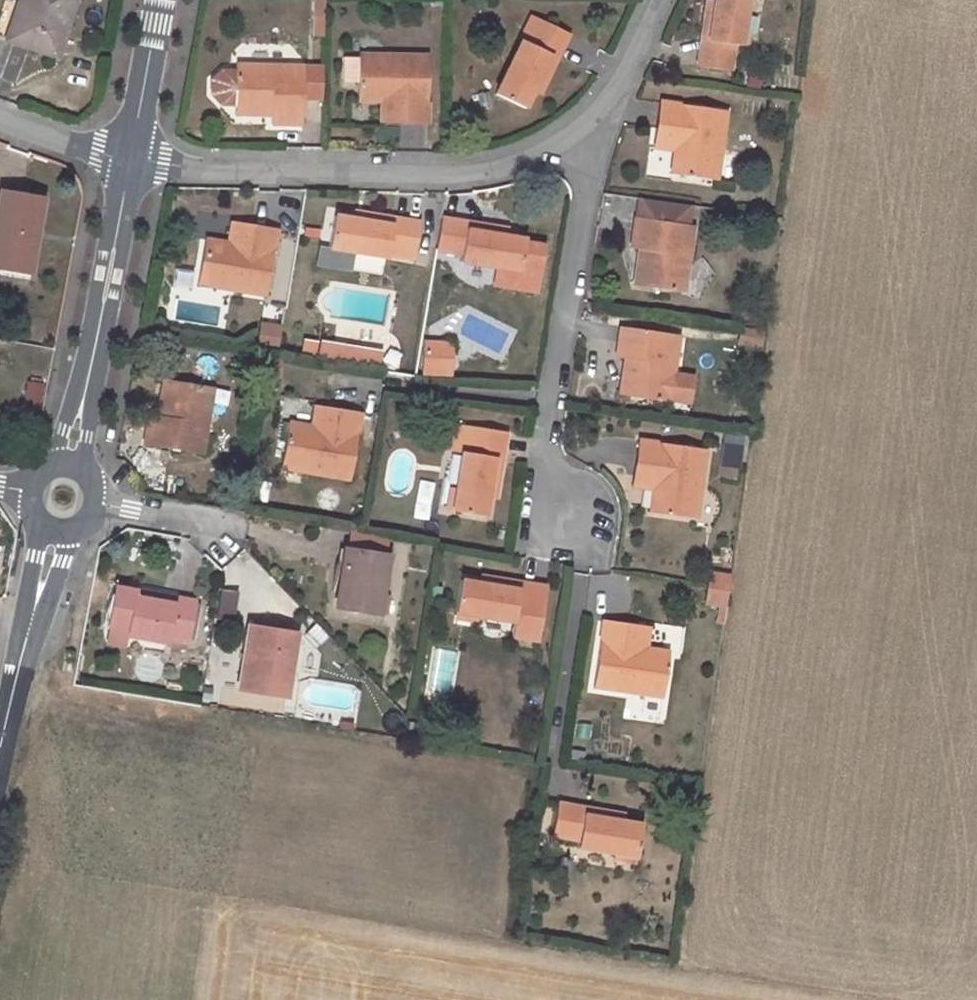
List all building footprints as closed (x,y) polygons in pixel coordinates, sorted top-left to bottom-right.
[(6,39),(56,57),(64,34),(56,32),(67,0),(19,0),(6,39)] [(76,0),(67,0),(56,32),(64,34),(76,0)] [(715,1),(710,39),(702,38),(698,66),(729,70),(733,43),(741,44),(746,0),(715,0),(715,1)] [(710,39),(715,1),(706,0),(702,38),(710,39)] [(324,36),(325,17),(314,16),(314,36),(324,36)] [(569,33),(540,19),(528,43),(522,39),(496,93),(525,108),(533,90),(550,54),(557,58),(569,33)] [(359,54),(357,98),(381,100),(392,100),(392,121),(428,120),(429,56),(359,54)] [(550,54),(533,90),(540,94),(557,58),(550,54)] [(338,56),(339,83),(354,82),(353,56),(338,56)] [(234,108),(271,109),(272,115),(271,123),(303,124),(303,99),(323,99),(323,66),(236,65),(235,71),(223,71),(216,78),(216,92),(222,100),(235,100),(234,108)] [(381,100),(381,120),(392,121),(392,100),(381,100)] [(660,100),(656,137),(676,139),(675,149),(671,173),(717,180),(726,110),(660,100)] [(676,139),(656,137),(655,147),(675,149),(676,139)] [(30,273),(42,197),(0,190),(0,268),(30,273)] [(647,250),(642,286),(685,292),(693,225),(687,224),(690,205),(641,198),(638,217),(636,217),(631,248),(639,249),(647,250)] [(395,218),(357,212),(355,219),(393,225),(395,218)] [(393,225),(355,219),(334,215),(329,247),(388,257),(389,250),(416,254),(420,222),(395,218),(393,225)] [(536,291),(544,246),(525,242),(526,238),(505,235),(467,229),(468,221),(441,217),(436,248),(462,253),(461,260),(497,267),(494,285),(536,291)] [(467,229),(505,235),(506,228),(468,221),(467,229)] [(233,222),(229,243),(239,245),(242,224),(233,222)] [(239,245),(229,243),(206,239),(197,283),(266,296),(278,230),(242,224),(239,245)] [(639,249),(635,285),(642,286),(647,250),(639,249)] [(258,319),(255,343),(276,345),(279,322),(258,319)] [(673,374),(679,334),(621,327),(617,358),(625,359),(631,360),(626,396),(669,402),(670,400),(689,403),(692,377),(673,374)] [(424,354),(449,355),(450,342),(425,341),(424,354)] [(382,353),(321,342),(318,359),(379,369),(382,353)] [(423,374),(449,375),(449,355),(424,354),(423,374)] [(625,359),(620,395),(626,396),(631,360),(625,359)] [(164,415),(170,380),(164,379),(158,414),(164,415)] [(19,408),(37,411),(42,383),(24,380),(19,408)] [(164,415),(158,414),(149,413),(144,443),(202,454),(213,386),(170,380),(164,415)] [(325,408),(315,407),(312,426),(321,427),(325,408)] [(321,427),(312,426),(289,422),(281,467),(350,478),(362,414),(325,408),(321,427)] [(485,516),(488,495),(495,456),(503,458),(507,432),(475,426),(470,451),(463,451),(454,511),(485,516)] [(655,479),(654,489),(651,512),(696,518),(705,449),(641,440),(635,476),(655,479)] [(503,458),(495,456),(488,495),(497,497),(503,458)] [(655,479),(635,476),(634,486),(654,489),(655,479)] [(388,557),(346,550),(337,606),(380,613),(388,557)] [(731,575),(712,573),(709,587),(728,591),(731,575)] [(482,584),(520,590),(522,583),(483,576),(482,584)] [(540,642),(548,587),(522,583),(520,590),(482,584),(461,580),(456,612),(458,612),(476,615),(515,622),(512,637),(540,642)] [(107,625),(132,630),(131,635),(169,644),(170,638),(190,641),(197,603),(176,599),(175,604),(140,597),(141,592),(114,587),(107,625)] [(707,604),(726,607),(728,591),(709,587),(707,604)] [(140,597),(175,604),(176,599),(141,592),(140,597)] [(458,612),(457,618),(475,621),(476,615),(458,612)] [(603,621),(594,686),(664,697),(670,653),(646,648),(637,647),(640,627),(603,621)] [(249,627),(245,653),(251,654),(244,690),(287,697),(297,636),(249,627)] [(649,628),(640,627),(637,647),(646,648),(649,628)] [(643,826),(622,822),(584,815),(585,807),(559,803),(554,835),(579,840),(578,846),(637,856),(643,826)] [(584,815),(622,822),(623,814),(585,807),(584,815)]
